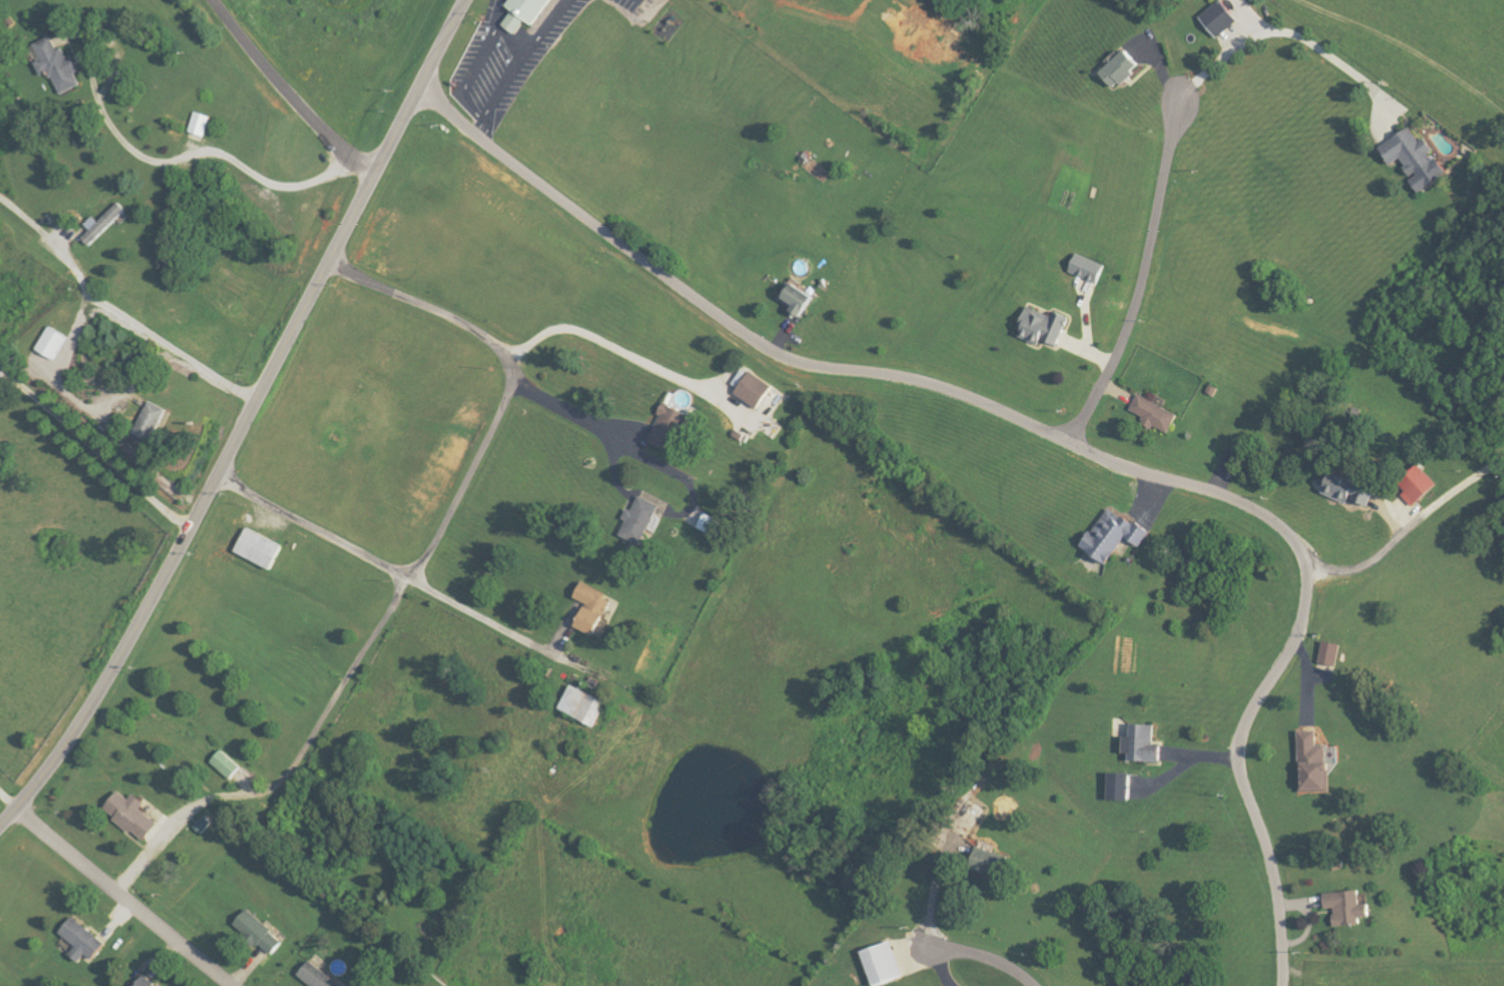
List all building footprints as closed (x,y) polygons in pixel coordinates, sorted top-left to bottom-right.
[(556,0),(516,0),(511,8),(516,11),(506,27),(520,36),(529,22),(539,28),(556,0)] [(1241,22),(1223,0),(1202,18),(1220,39),(1241,22)] [(46,75),(53,71),(63,94),(84,85),(78,72),(80,71),(68,46),(60,49),(54,36),(33,45),(46,75)] [(1119,91),(1144,68),(1128,51),(1103,74),(1119,91)] [(191,132),(208,136),(213,115),(197,111),(191,132)] [(1423,191),(1448,174),(1432,150),(1430,151),(1413,126),(1383,147),(1395,164),(1401,160),(1423,191)] [(129,210),(122,203),(100,223),(95,217),(88,224),(94,230),(86,238),(92,245),(129,210)] [(1109,265),(1079,253),(1071,271),(1101,284),(1109,265)] [(794,306),(792,309),(806,317),(819,295),(796,282),(785,301),(794,306)] [(1022,337),(1041,345),(1044,339),(1059,345),(1071,315),(1057,310),(1055,316),(1030,306),(1021,327),(1025,329),(1022,337)] [(40,350),(59,359),(70,335),(51,326),(40,350)] [(763,409),(776,384),(752,372),(739,396),(763,409)] [(674,389),(651,442),(674,452),(698,400),(674,389)] [(1181,414),(1141,394),(1133,410),(1146,417),(1144,421),(1171,434),(1181,414)] [(154,442),(170,409),(153,401),(137,434),(154,442)] [(1442,483),(1424,465),(1400,489),(1417,507),(1442,483)] [(1352,504),(1354,498),(1373,506),(1380,490),(1363,483),(1365,478),(1355,474),(1353,478),(1346,475),(1342,483),(1333,479),(1327,493),(1352,504)] [(622,536),(644,546),(651,530),(656,533),(661,521),(657,519),(663,505),(641,495),(622,536)] [(1086,547),(1111,564),(1130,537),(1144,547),(1153,534),(1114,506),(1086,547)] [(701,528),(719,538),(727,522),(709,513),(701,528)] [(285,545),(249,528),(237,552),(273,570),(285,545)] [(584,584),(578,599),(589,604),(579,628),(598,636),(615,596),(584,584)] [(1340,666),(1344,645),(1326,641),(1322,663),(1340,666)] [(562,711),(600,727),(610,701),(573,685),(562,711)] [(1165,761),(1165,746),(1157,746),(1158,725),(1134,724),(1133,737),(1127,737),(1126,760),(1165,761)] [(1320,731),(1301,731),(1302,757),(1304,757),(1305,793),(1337,792),(1336,747),(1321,748),(1320,731)] [(233,780),(243,766),(223,750),(212,764),(233,780)] [(1111,800),(1133,801),(1134,774),(1112,773),(1111,800)] [(146,842),(161,824),(143,809),(148,803),(137,794),(132,800),(121,791),(106,810),(146,842)] [(973,866),(993,876),(1003,856),(983,846),(973,866)] [(1373,904),(1365,905),(1363,890),(1327,894),(1329,909),(1337,908),(1339,927),(1365,924),(1365,918),(1375,917),(1373,904)] [(272,956),(285,942),(250,910),(237,924),(272,956)] [(78,947),(72,954),(82,962),(88,954),(95,960),(108,944),(76,917),(62,933),(78,947)] [(876,985),(881,985),(906,977),(893,942),(864,952),(876,985)] [(313,985),(344,985),(312,961),(300,976),(313,985)] [(146,977),(139,985),(158,985),(146,977)]
